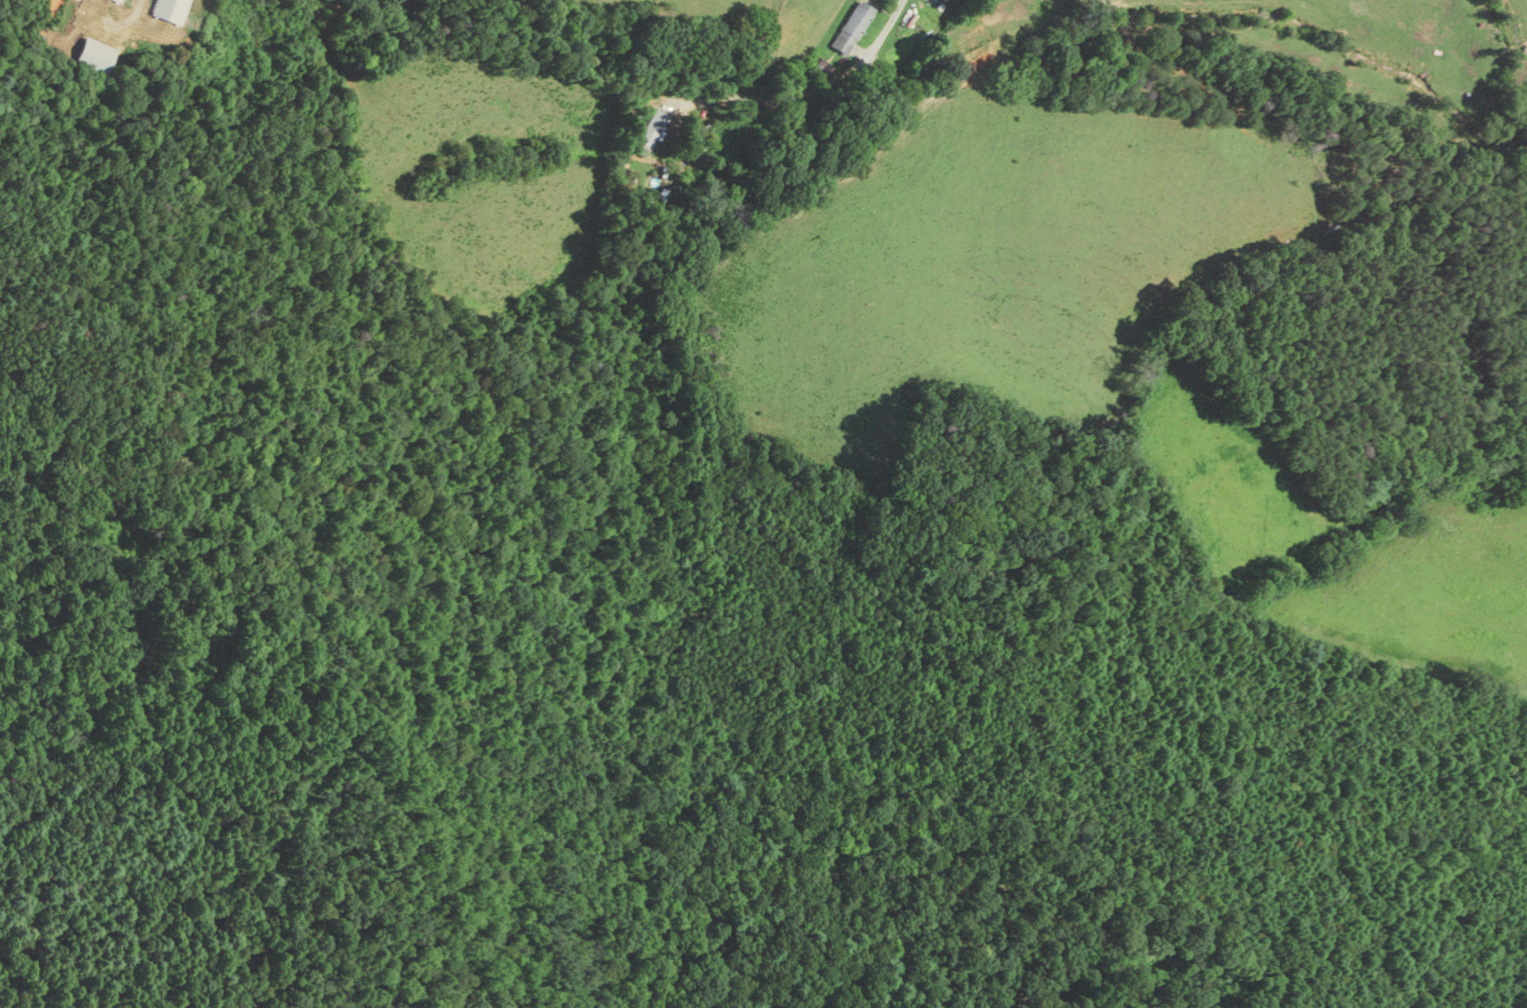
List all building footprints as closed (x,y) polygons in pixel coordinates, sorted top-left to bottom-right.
[(188,0),(152,0),(146,16),(178,28),(188,0)] [(858,0),(857,0),(830,43),(846,53),(873,10),(858,0)] [(111,51),(82,37),(70,62),(99,76),(111,51)] [(667,121),(658,116),(634,154),(642,160),(667,121)]
